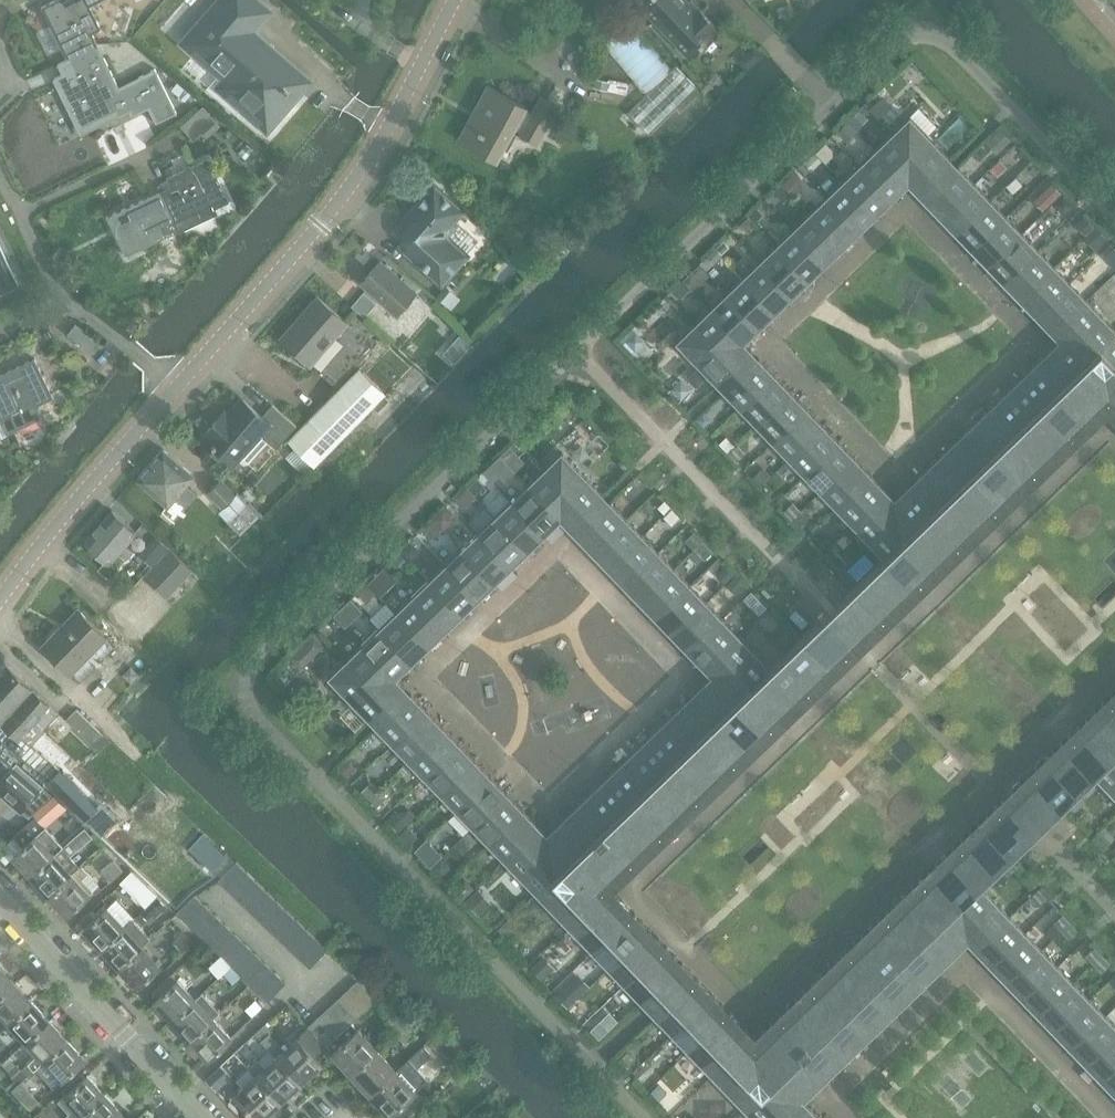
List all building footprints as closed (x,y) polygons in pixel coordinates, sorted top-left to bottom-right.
[(42,7),(61,47),(67,60),(96,46),(98,46),(92,34),(101,30),(90,6),(103,0),(56,0),(42,7)] [(293,106),(292,100),(308,81),(251,32),(268,11),(256,0),(222,0),(186,44),(247,97),(241,105),(243,107),(243,112),(250,119),(256,118),(268,129),(278,117),(284,116),(293,106)] [(697,12),(685,0),(644,0),(640,4),(689,56),(715,32),(713,29),(716,26),(700,9),(697,12)] [(62,74),(54,78),(55,81),(56,80),(57,81),(80,129),(89,125),(91,124),(114,112),(117,117),(129,111),(132,116),(148,108),(156,123),(176,113),(155,69),(140,76),(118,87),(98,46),(96,46),(67,60),(58,64),(62,74)] [(747,70),(762,56),(754,47),(739,61),(747,70)] [(627,113),(649,134),(696,87),(674,65),(627,113)] [(596,79),(594,87),(607,90),(609,82),(596,79)] [(488,86),(459,139),(497,160),(515,127),(520,130),(519,133),(539,144),(560,105),(540,94),(530,111),(525,109),(526,107),(488,86)] [(879,119),(892,106),(883,96),(869,109),(879,119)] [(204,104),(181,124),(194,138),(202,130),(207,136),(221,124),(204,104)] [(860,110),(849,120),(856,128),(868,118),(860,110)] [(855,585),(849,591),(834,605),(826,612),(819,619),(805,633),(799,639),(770,667),(610,501),(606,498),(603,495),(562,451),(327,677),(369,721),(376,727),(641,1002),(655,1017),(753,1117),(821,1117),(804,1101),(945,965),(947,962),(951,959),(968,943),(1114,1096),(1114,1025),(979,884),(1008,856),(1013,850),(1028,836),(1035,829),(1043,822),(1057,808),(1063,802),(1092,774),(1114,798),(1114,701),(1017,795),(1010,803),(1002,810),(902,907),(899,910),(895,913),(754,1049),(691,983),(676,968),(597,885),(737,750),(740,747),(744,743),(845,646),(852,639),(860,632),(961,534),(964,531),(967,528),(1108,392),(1114,400),(1114,329),(958,166),(954,163),(951,159),(909,116),(675,342),(717,385),(720,388),(723,392),(788,459),(797,468),(883,558),(869,572),(855,585)] [(848,121),(837,132),(846,141),(857,131),(848,121)] [(984,142),(995,154),(1010,140),(999,128),(984,142)] [(830,149),(824,143),(814,152),(821,159),(824,162),(831,156),(830,149)] [(246,144),(238,153),(246,160),(254,151),(246,144)] [(812,168),(821,159),(814,152),(805,161),(812,168)] [(171,186),(158,192),(173,224),(174,223),(178,233),(218,214),(215,209),(229,202),(227,198),(208,158),(168,177),(171,186)] [(1006,167),(999,159),(989,168),(996,176),(1006,167)] [(794,171),(781,184),(792,195),(793,197),(799,191),(801,179),(794,171)] [(1013,192),(1021,184),(1014,178),(1006,185),(1013,192)] [(1048,207),(1051,203),(1054,201),(1061,194),(1051,183),(1038,197),(1048,207)] [(783,203),(792,195),(781,184),(773,192),(783,203)] [(406,239),(399,246),(421,266),(420,268),(428,276),(430,274),(441,284),(446,278),(448,280),(460,267),(458,265),(466,256),(465,255),(477,242),(455,222),(463,212),(454,204),(456,202),(443,190),(441,192),(433,186),(428,192),(426,190),(417,200),(419,202),(403,219),(411,226),(410,226),(410,227),(409,227),(408,228),(407,229),(407,230),(406,230),(406,231),(406,232),(405,233),(405,234),(405,235),(405,236),(405,237),(405,238),(406,239)] [(126,256),(168,236),(164,228),(173,224),(158,192),(107,216),(126,256)] [(1054,201),(1051,203),(1063,215),(1072,205),(1061,194),(1054,201)] [(755,222),(763,215),(756,208),(749,216),(755,222)] [(748,234),(757,225),(748,216),(739,225),(748,234)] [(1076,226),(1085,236),(1094,226),(1085,217),(1076,226)] [(1094,226),(1085,236),(1097,248),(1106,239),(1094,226)] [(189,242),(184,231),(179,233),(185,245),(189,242)] [(728,247),(722,241),(715,248),(721,254),(728,247)] [(0,248),(0,292),(18,284),(11,272),(0,248)] [(714,264),(722,255),(721,254),(715,248),(706,257),(714,264)] [(1104,258),(1114,270),(1114,248),(1104,258)] [(397,314),(416,292),(380,260),(361,282),(397,314)] [(692,288),(702,278),(693,269),(683,279),(692,288)] [(678,284),(674,288),(677,292),(682,292),(686,288),(680,282),(678,284)] [(437,295),(445,303),(455,292),(447,285),(437,295)] [(359,295),(351,304),(363,315),(372,306),(359,295)] [(295,324),(294,323),(281,338),(338,388),(381,339),(353,315),(347,322),(317,296),(316,297),(318,299),(295,324)] [(386,393),(445,333),(426,313),(366,374),(359,367),(288,440),(314,466),(386,393)] [(645,341),(635,331),(625,340),(635,351),(645,341)] [(1,423),(7,435),(41,419),(35,407),(54,398),(35,358),(0,375),(0,423),(1,423)] [(689,390),(680,381),(671,389),(681,399),(689,390)] [(961,534),(860,632),(852,639),(845,646),(744,743),(740,747),(737,750),(597,885),(676,968),(691,983),(754,1049),(895,913),(899,910),(902,907),(1002,810),(1010,803),(1017,795),(1114,701),(1114,594),(1102,606),(1093,596),(1113,576),(1114,578),(1114,400),(1108,392),(967,528),(964,531),(961,534)] [(261,415),(242,399),(227,416),(223,412),(204,434),(209,437),(207,440),(214,446),(211,450),(212,455),(218,461),(223,460),(226,457),(234,463),(237,459),(243,464),(248,464),(268,441),(276,447),(296,424),(272,403),(261,415)] [(700,415),(695,420),(701,426),(705,423),(705,420),(700,415)] [(728,453),(734,447),(726,438),(719,444),(728,453)] [(728,453),(736,461),(745,453),(737,444),(734,447),(728,453)] [(511,445),(501,456),(509,465),(520,454),(511,445)] [(188,484),(195,476),(163,449),(136,480),(168,507),(177,497),(187,505),(198,492),(188,484)] [(492,466),(500,475),(509,466),(500,458),(492,466)] [(761,486),(772,475),(764,467),(753,478),(761,486)] [(236,494),(220,478),(206,493),(222,508),(217,512),(240,535),(261,515),(249,502),(240,493),(238,492),(236,494)] [(476,479),(467,488),(474,495),(483,486),(476,479)] [(245,488),(240,493),(249,502),(254,497),(245,488)] [(467,488),(454,500),(462,508),(475,496),(474,495),(467,488)] [(654,508),(661,515),(668,508),(661,501),(654,508)] [(783,510),(792,519),(801,511),(792,502),(783,510)] [(448,516),(442,509),(431,519),(433,521),(441,529),(442,530),(448,524),(448,516)] [(112,510),(85,541),(110,563),(118,554),(126,560),(133,551),(126,545),(137,532),(112,510)] [(669,510),(662,517),(670,525),(678,518),(669,510)] [(809,519),(801,511),(792,519),(800,527),(809,519)] [(431,519),(421,529),(430,539),(441,529),(433,521),(431,519)] [(807,534),(822,550),(830,543),(815,527),(807,534)] [(694,533),(685,541),(694,550),(703,542),(694,533)] [(157,538),(148,547),(160,558),(168,548),(157,538)] [(410,542),(400,552),(409,561),(416,555),(416,548),(410,542)] [(694,550),(704,560),(713,552),(703,542),(694,550)] [(193,571),(172,551),(146,578),(167,598),(193,571)] [(400,569),(406,563),(398,554),(391,561),(400,569)] [(849,579),(854,585),(869,572),(858,561),(844,575),(849,579)] [(731,575),(722,566),(715,573),(724,582),(731,575)] [(390,587),(377,574),(367,584),(380,597),(390,587)] [(727,585),(735,594),(743,587),(734,578),(727,585)] [(372,595),(364,587),(358,593),(365,601),(372,595)] [(749,606),(758,615),(764,609),(756,600),(749,606)] [(341,609),(334,615),(341,622),(346,626),(352,620),(341,609)] [(57,631),(42,645),(79,683),(115,647),(81,612),(59,634),(57,631)] [(341,622),(334,615),(327,622),(333,629),(341,622)] [(775,645),(786,635),(779,628),(768,638),(775,645)] [(300,670),(324,647),(313,636),(290,659),(300,670)] [(57,712),(5,664),(0,670),(0,696),(33,727),(36,722),(43,729),(57,712)] [(275,676),(280,682),(284,686),(290,680),(286,677),(290,673),(285,667),(281,671),(279,672),(275,676)] [(0,696),(0,721),(18,738),(21,735),(29,743),(43,729),(36,722),(33,727),(0,696)] [(76,708),(67,718),(93,742),(102,732),(76,708)] [(39,759),(25,747),(14,759),(33,777),(42,768),(36,762),(39,759)] [(345,761),(338,769),(346,777),(353,769),(345,761)] [(0,779),(0,796),(21,813),(43,786),(14,762),(0,779)] [(84,819),(97,807),(60,770),(47,782),(84,819)] [(361,792),(369,799),(379,789),(371,782),(361,792)] [(379,789),(369,799),(376,807),(386,797),(379,789)] [(1075,791),(1065,802),(1075,812),(1085,801),(1075,791)] [(55,795),(33,814),(38,819),(60,801),(55,795)] [(385,821),(399,836),(408,827),(394,812),(385,821)] [(35,817),(14,837),(23,847),(44,827),(35,817)] [(1103,826),(1096,834),(1107,845),(1114,838),(1103,826)] [(23,847),(13,856),(31,875),(62,847),(44,827),(23,847)] [(79,846),(92,834),(84,827),(72,838),(79,846)] [(408,827),(399,836),(409,847),(410,846),(419,838),(408,827)] [(427,840),(415,851),(431,867),(441,857),(443,856),(427,840)] [(80,866),(62,847),(31,875),(49,895),(81,865),(80,866)] [(441,857),(431,867),(441,877),(451,868),(441,857)] [(110,881),(123,870),(113,859),(101,870),(110,881)] [(1008,875),(1016,867),(1009,859),(1001,867),(1008,875)] [(236,862),(218,880),(228,890),(246,871),(236,862)] [(67,914),(99,885),(81,865),(49,895),(67,914)] [(246,871),(228,890),(239,900),(256,881),(246,871)] [(455,891),(465,901),(476,890),(466,880),(455,891)] [(256,881),(239,900),(249,910),(267,891),(256,881)] [(145,889),(136,897),(146,907),(155,899),(145,889)] [(476,890),(465,901),(474,911),(487,899),(478,889),(476,890)] [(1038,906),(1046,898),(1038,890),(1030,897),(1038,906)] [(267,891),(249,910),(259,919),(277,901),(267,891)] [(176,913),(186,923),(204,905),(194,895),(176,913)] [(168,905),(160,898),(156,901),(155,899),(146,907),(155,918),(164,910),(164,909),(168,905)] [(103,899),(71,929),(72,930),(77,935),(84,928),(108,906),(109,905),(104,900),(103,899)] [(277,901),(259,919),(269,929),(287,911),(277,901)] [(186,923),(197,933),(215,914),(204,905),(186,923)] [(108,906),(84,928),(102,948),(126,925),(108,906)] [(287,911),(269,929),(279,939),(297,920),(287,911)] [(197,933),(207,943),(225,924),(215,914),(197,933)] [(1062,915),(1054,922),(1061,930),(1062,931),(1070,923),(1062,915)] [(297,920),(279,939),(290,949),(307,930),(297,920)] [(1054,922),(1044,932),(1051,940),(1061,930),(1054,922)] [(1077,931),(1070,923),(1062,931),(1069,938),(1077,931)] [(207,943),(217,953),(235,934),(225,924),(207,943)] [(102,948),(119,967),(144,944),(126,925),(102,948)] [(307,930),(290,949),(300,958),(318,940),(307,930)] [(217,953),(221,957),(227,963),(245,944),(235,934),(217,953)] [(192,945),(183,935),(174,943),(184,953),(192,945)] [(318,940),(300,958),(310,968),(328,950),(318,940)] [(119,967),(137,986),(162,964),(144,944),(119,967)] [(227,963),(231,966),(237,972),(255,954),(245,944),(227,963)] [(1102,956),(1094,948),(1086,955),(1094,964),(1102,956)] [(248,982),(266,964),(255,954),(237,972),(241,976),(248,982)] [(1101,971),(1109,964),(1102,956),(1094,964),(1101,971)] [(223,973),(228,969),(231,966),(227,963),(221,957),(210,967),(219,977),(223,973)] [(549,964),(543,957),(530,969),(537,976),(549,964)] [(258,992),(276,973),(266,964),(248,982),(258,992)] [(228,969),(223,973),(233,984),(241,976),(237,972),(231,966),(228,969)] [(13,981),(0,967),(0,993),(13,981)] [(268,1002),(286,983),(276,973),(258,992),(268,1002)] [(168,988),(155,1001),(173,1020),(196,998),(179,978),(176,980),(171,974),(162,982),(168,988)] [(13,981),(0,993),(0,1013),(1,1015),(0,1016),(0,1028),(31,1000),(13,981)] [(375,1002),(357,983),(349,991),(367,1010),(375,1002)] [(554,995),(566,1007),(575,998),(563,986),(554,995)] [(357,1019),(367,1010),(349,991),(339,1000),(357,1019)] [(202,992),(196,998),(173,1020),(190,1039),(214,1017),(220,1011),(202,992)] [(571,1012),(580,1003),(576,999),(566,1007),(571,1012)] [(9,1023),(25,1040),(48,1019),(31,1000),(0,1028),(0,1031),(9,1023)] [(347,1029),(352,1024),(357,1019),(339,1000),(329,1010),(347,1029)] [(247,1011),(253,1017),(263,1007),(257,1001),(247,1011)] [(337,1038),(347,1029),(329,1010),(319,1019),(337,1038)] [(214,1017),(190,1039),(208,1059),(232,1036),(214,1017)] [(394,1018),(385,1025),(394,1034),(402,1027),(394,1018)] [(66,1038),(48,1019),(25,1040),(37,1054),(27,1063),(28,1063),(22,1069),(19,1066),(10,1073),(18,1082),(35,1066),(66,1038)] [(326,1048),(337,1038),(319,1019),(309,1029),(326,1048)] [(599,1039),(608,1030),(599,1021),(589,1030),(599,1039)] [(322,1064),(314,1056),(323,1048),(325,1049),(326,1048),(309,1029),(287,1050),(270,1033),(273,1031),(266,1023),(255,1032),(262,1039),(261,1040),(278,1058),(301,1083),(322,1064)] [(352,1024),(347,1029),(337,1038),(326,1048),(350,1074),(376,1050),(352,1024)] [(394,1034),(404,1045),(412,1038),(402,1027),(394,1034)] [(85,1059),(66,1038),(35,1066),(54,1087),(85,1059)] [(427,1044),(422,1048),(421,1047),(402,1063),(410,1072),(417,1066),(424,1074),(436,1063),(434,1062),(440,1056),(427,1044)] [(395,1070),(376,1050),(350,1074),(369,1094),(395,1070)] [(226,1060),(232,1067),(241,1059),(234,1052),(226,1060)] [(281,1102),(301,1083),(278,1058),(267,1069),(259,1062),(251,1069),(259,1077),(258,1077),(281,1102)] [(389,1115),(415,1091),(395,1070),(369,1094),(389,1115)] [(69,1113),(65,1117),(66,1117),(77,1117),(104,1093),(87,1075),(84,1077),(80,1073),(59,1093),(62,1097),(58,1101),(69,1113)] [(257,1117),(263,1117),(281,1102),(258,1077),(237,1097),(246,1107),(257,1117)] [(658,1084),(650,1092),(659,1101),(666,1093),(658,1084)] [(30,1091),(21,1100),(22,1101),(30,1109),(40,1100),(30,1091)] [(120,1117),(123,1113),(104,1093),(77,1117),(118,1117),(120,1117)] [(246,1107),(239,1113),(244,1117),(257,1117),(246,1107)]
